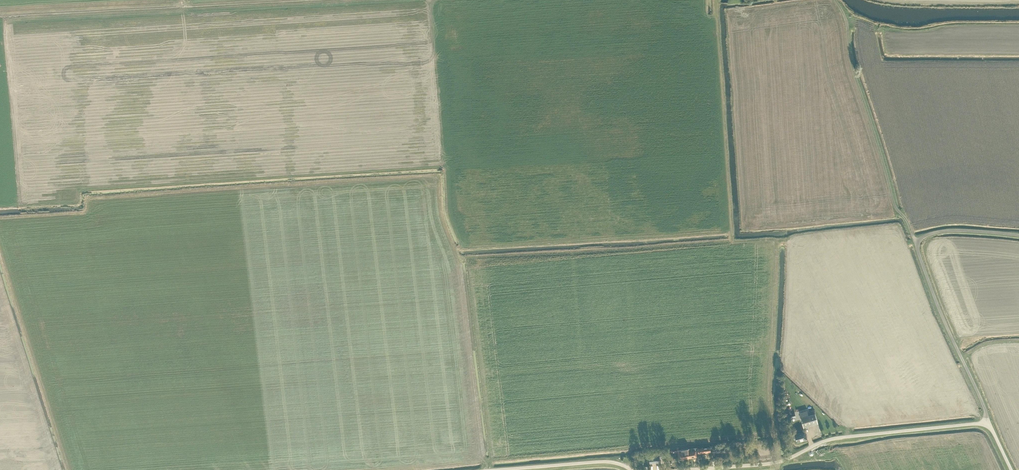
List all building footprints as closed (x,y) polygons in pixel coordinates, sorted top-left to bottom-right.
[(801,418),(804,427),(813,425),(811,415),(801,418)] [(794,438),(796,437),(797,442),(807,439),(805,431),(795,434),(795,433),(792,434),(794,438)] [(689,448),(680,449),(681,455),(679,455),(679,457),(681,457),(681,459),(696,456),(696,453),(698,453),(698,449),(697,447),(689,449),(689,448)]
